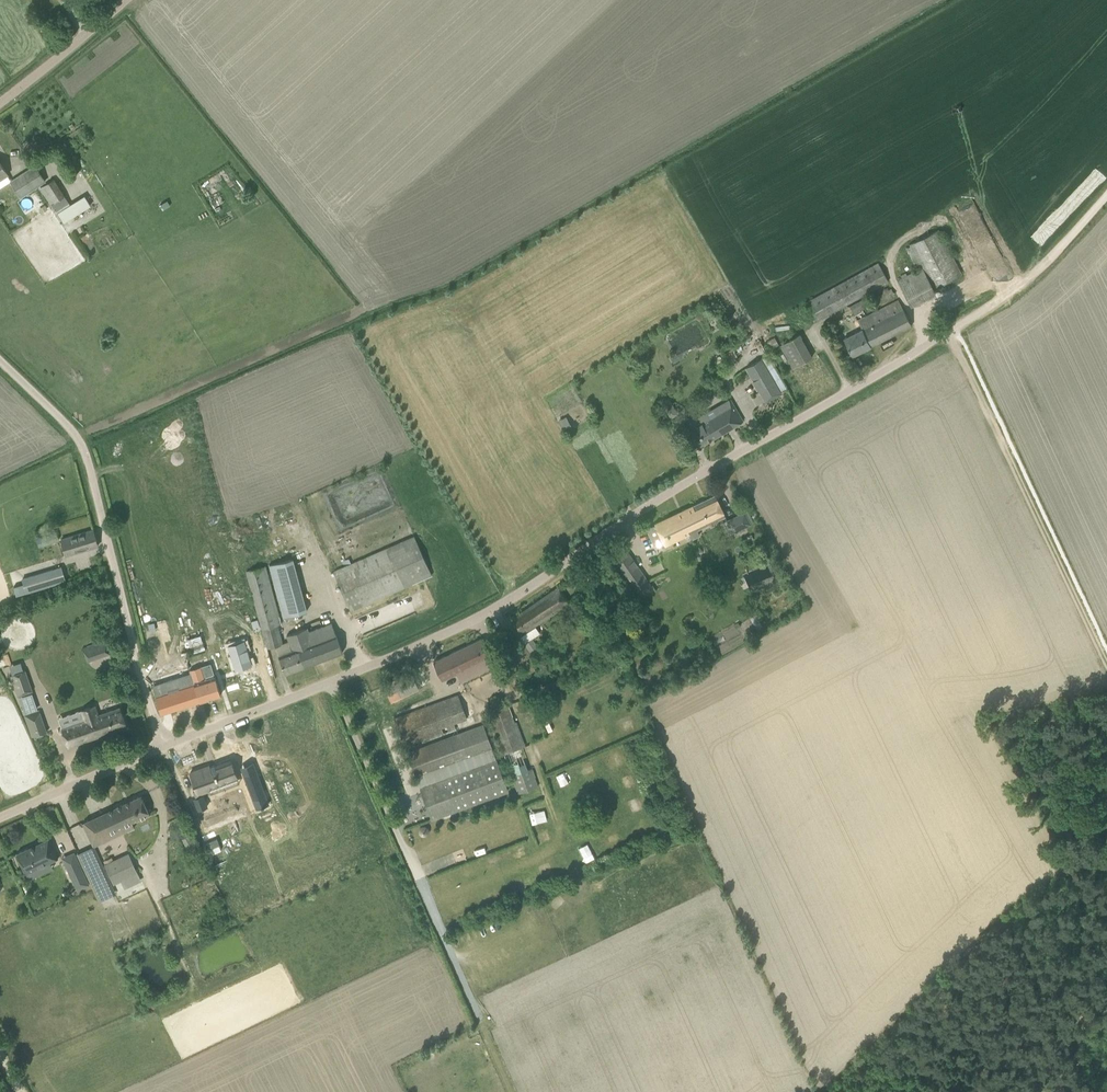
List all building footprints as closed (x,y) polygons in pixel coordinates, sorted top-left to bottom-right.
[(9,182),(20,197),(45,181),(35,165),(9,182)] [(51,204),(56,211),(69,203),(54,178),(40,187),(51,204)] [(905,247),(916,269),(921,267),(933,288),(961,273),(938,229),(905,247)] [(806,301),(817,321),(888,281),(877,262),(806,301)] [(921,267),(916,269),(897,280),(911,305),(935,293),(933,288),(921,267)] [(862,312),(860,308),(868,304),(865,298),(849,306),(854,315),(862,312)] [(857,320),(862,329),(843,338),(852,356),(912,325),(898,299),(857,320)] [(799,333),(778,344),(791,366),(811,355),(799,333)] [(761,357),(746,366),(759,389),(774,380),(761,357)] [(689,430),(699,446),(743,421),(730,399),(696,418),(694,414),(685,419),(691,429),(689,430)] [(566,417),(559,421),(560,421),(564,430),(566,432),(573,429),(566,417)] [(646,528),(656,548),(689,532),(692,538),(699,534),(697,529),(725,515),(715,495),(646,528)] [(734,531),(750,523),(744,511),(728,519),(734,531)] [(60,539),(65,555),(98,546),(93,529),(60,539)] [(414,535),(333,571),(351,610),(431,575),(414,535)] [(651,585),(629,553),(621,560),(617,554),(612,558),(638,595),(651,585)] [(265,565),(246,571),(264,636),(267,647),(278,644),(282,654),(279,655),(285,673),(342,652),(332,623),(321,627),(309,632),(307,627),(286,635),(288,640),(282,642),(278,625),(281,623),(265,565)] [(62,566),(22,578),(26,593),(66,581),(62,566)] [(570,579),(576,588),(589,577),(583,569),(570,579)] [(521,636),(534,657),(541,652),(532,638),(539,633),(535,627),(569,603),(558,586),(509,620),(521,636)] [(308,610),(302,589),(277,595),(283,617),(308,610)] [(616,621),(620,628),(637,617),(633,611),(616,621)] [(479,664),(492,657),(483,638),(433,661),(442,680),(457,673),(458,676),(460,677),(462,678),(465,678),(468,677),(482,670),(479,664)] [(531,660),(533,659),(521,641),(503,653),(515,671),(522,666),(528,675),(537,670),(531,660)] [(82,647),(87,661),(95,658),(91,644),(82,647)] [(190,669),(189,670),(190,673),(192,673),(194,682),(201,701),(221,694),(217,684),(215,675),(214,675),(210,664),(200,667),(190,670),(190,669)] [(32,691),(25,670),(11,675),(18,696),(32,691)] [(411,671),(383,684),(384,685),(391,700),(419,687),(411,671)] [(163,683),(153,687),(156,696),(161,713),(200,701),(201,701),(194,682),(192,673),(190,673),(193,680),(180,685),(177,677),(163,682),(163,683)] [(393,717),(404,746),(429,737),(430,738),(455,729),(453,724),(476,715),(468,694),(459,698),(458,693),(393,717)] [(489,704),(491,709),(488,710),(515,782),(535,775),(531,767),(528,768),(520,746),(522,745),(508,703),(503,705),(501,699),(496,697),(491,699),(489,704)] [(61,727),(68,746),(126,726),(120,707),(98,714),(95,705),(80,710),(83,719),(61,727)] [(24,715),(32,737),(47,732),(39,710),(24,715)] [(537,711),(528,713),(533,738),(543,736),(537,711)] [(624,735),(636,730),(629,714),(616,719),(624,735)] [(548,728),(552,738),(568,732),(564,722),(548,728)] [(406,751),(416,778),(492,749),(482,724),(406,751)] [(604,744),(614,740),(610,729),(600,732),(604,744)] [(572,746),(577,757),(588,752),(583,741),(572,746)] [(608,763),(621,765),(623,754),(610,751),(608,763)] [(563,752),(554,755),(557,765),(566,762),(563,752)] [(210,764),(190,772),(196,789),(193,790),(196,797),(194,798),(198,809),(208,805),(203,795),(202,795),(201,792),(210,789),(209,786),(236,775),(237,775),(230,758),(214,764),(215,764),(211,765),(210,764)] [(421,787),(433,818),(508,789),(496,759),(421,787)] [(585,774),(596,770),(592,760),(581,764),(585,774)] [(255,765),(242,770),(255,802),(268,797),(255,765)] [(558,785),(571,781),(567,769),(554,774),(558,785)] [(632,778),(624,782),(628,790),(636,786),(632,778)] [(137,797),(82,822),(94,846),(119,834),(117,829),(149,813),(140,795),(137,797)] [(636,817),(648,812),(643,799),(631,804),(636,817)] [(401,816),(404,825),(421,819),(417,810),(401,816)] [(550,828),(536,832),(540,843),(553,838),(550,828)] [(188,834),(181,838),(190,858),(198,854),(188,834)] [(58,858),(49,838),(34,844),(35,845),(29,848),(29,847),(17,853),(26,872),(38,867),(40,873),(49,869),(46,863),(58,858)] [(111,860),(104,863),(114,884),(121,880),(137,873),(128,852),(111,860)] [(554,862),(542,866),(546,877),(558,873),(554,862)] [(89,884),(80,864),(68,869),(77,889),(89,884)] [(495,896),(505,892),(500,882),(491,887),(495,896)] [(559,930),(566,926),(562,917),(554,921),(559,930)] [(569,952),(578,949),(576,939),(566,942),(569,952)]
